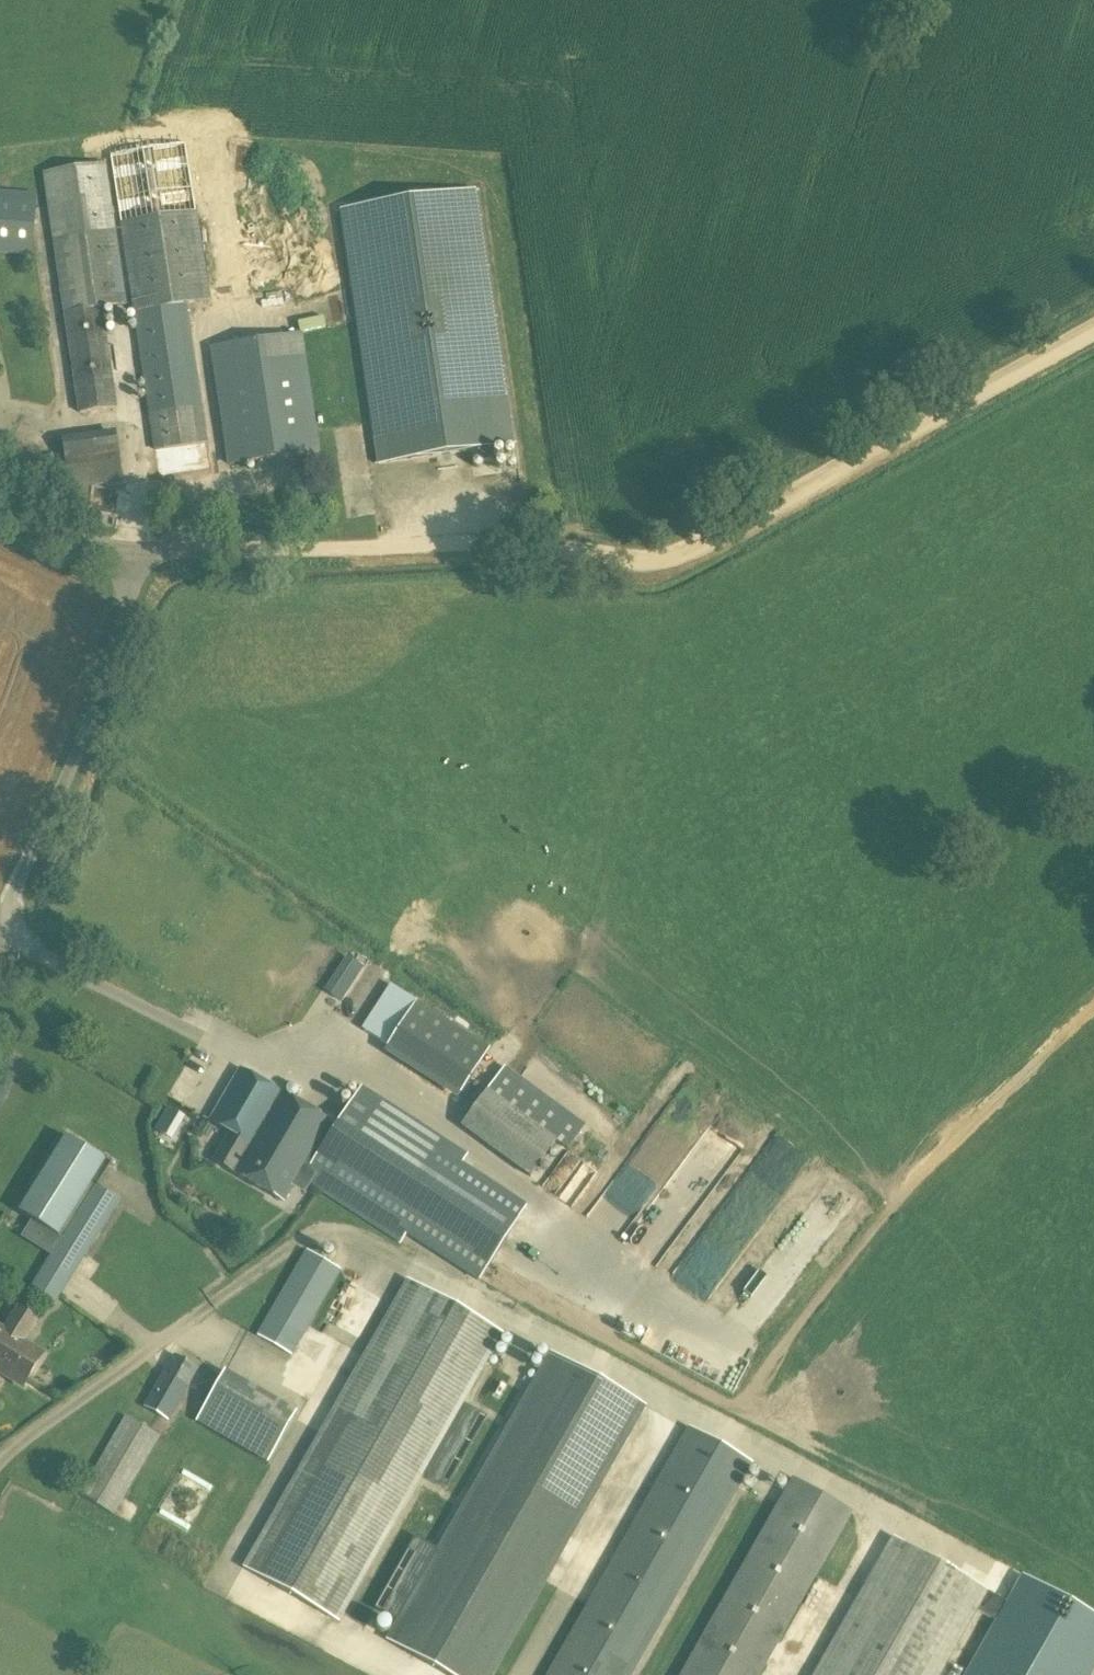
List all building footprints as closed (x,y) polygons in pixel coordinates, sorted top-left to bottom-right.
[(79,412),(115,407),(101,308),(125,304),(105,164),(44,173),(79,412)] [(35,194),(0,191),(0,255),(30,257),(35,194)] [(477,191),(340,211),(377,466),(514,445),(477,191)] [(156,450),(207,442),(189,329),(186,304),(210,301),(196,210),(121,222),(156,450)] [(231,465),(318,451),(299,334),(212,348),(231,465)] [(70,490),(122,482),(114,431),(62,439),(70,490)] [(128,512),(131,492),(117,490),(114,510),(128,512)] [(353,961),(331,996),(341,1003),(364,968),(353,961)] [(460,1095),(489,1050),(416,1003),(387,1048),(460,1095)] [(305,1168),(331,1125),(241,1068),(209,1120),(231,1134),(215,1160),(284,1203),(305,1168)] [(541,1113),(557,1093),(528,1070),(512,1091),(541,1113)] [(402,1243),(407,1235),(480,1281),(527,1207),(454,1159),(460,1149),(360,1087),(336,1127),(331,1125),(305,1168),(316,1174),(309,1185),(402,1243)] [(530,1177),(557,1140),(487,1090),(460,1128),(530,1177)] [(155,1129),(173,1139),(186,1117),(168,1107),(155,1129)] [(660,1261),(725,1157),(689,1134),(623,1238),(660,1261)] [(57,1237),(105,1161),(65,1136),(17,1212),(57,1237)] [(559,1145),(541,1178),(562,1190),(561,1193),(579,1202),(598,1166),(559,1145)] [(54,1306),(120,1201),(96,1186),(30,1290),(54,1306)] [(708,1295),(762,1203),(736,1188),(683,1280),(708,1295)] [(306,1252),(257,1336),(293,1357),(341,1272),(306,1252)] [(338,1623),(422,1476),(439,1486),(481,1414),(464,1404),(504,1334),(410,1280),(244,1570),(287,1593),(322,1614),(338,1623)] [(25,1384),(43,1354),(24,1342),(38,1319),(19,1307),(12,1317),(4,1330),(0,1327),(0,1369),(25,1384)] [(646,1407),(549,1351),(437,1549),(415,1537),(374,1609),(397,1622),(387,1639),(450,1674),(494,1674),(646,1407)] [(167,1421),(197,1372),(173,1358),(143,1407),(167,1421)] [(317,1435),(338,1387),(319,1379),(298,1427),(317,1435)] [(279,1402),(250,1453),(268,1463),(297,1412),(279,1402)] [(114,1514),(160,1437),(125,1416),(79,1494),(114,1514)] [(753,1464),(686,1426),(546,1674),(635,1674),(753,1464)] [(852,1513),(793,1479),(682,1674),(760,1674),(852,1513)] [(988,1593),(890,1538),(812,1674),(941,1674),(978,1611),(988,1593)] [(1093,1671),(1093,1615),(1022,1574),(1005,1603),(988,1593),(978,1611),(995,1621),(965,1674),(1092,1674),(1093,1671)]
